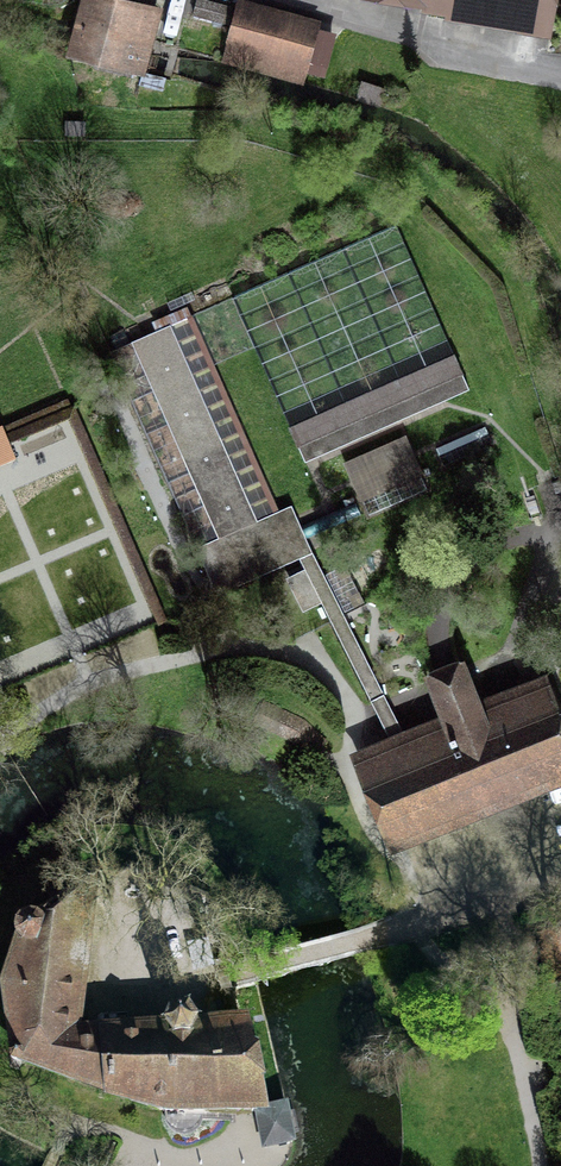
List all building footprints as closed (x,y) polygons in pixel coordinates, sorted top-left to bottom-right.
[(96,0),(89,0),(80,31),(74,52),(137,71),(153,17),(96,0)] [(553,14),(555,0),(457,0),(553,14)] [(199,1),(195,18),(236,29),(241,12),(199,1)] [(327,27),(243,3),(241,12),(236,29),(226,63),(310,87),(327,27)] [(388,91),(363,83),(357,102),(382,110),(388,91)] [(301,461),(465,389),(395,229),(231,301),(301,461)] [(288,544),(186,323),(106,360),(207,581),(288,544)] [(13,459),(4,439),(0,429),(0,465),(13,459)] [(397,832),(560,766),(560,741),(541,691),(475,718),(457,674),(436,682),(456,733),(371,767),(397,832)] [(304,722),(265,704),(255,720),(289,736),(307,755),(324,741),(304,722)] [(72,1040),(82,952),(85,924),(89,889),(38,921),(30,918),(21,920),(16,927),(15,936),(20,944),(7,988),(14,1053),(9,1064),(18,1074),(23,1063),(167,1113),(173,1135),(186,1139),(199,1133),(204,1114),(258,1115),(248,1066),(241,1028),(196,1031),(197,1026),(190,1012),(173,1013),(166,1029),(168,1034),(72,1040)] [(286,1115),(259,1120),(263,1148),(291,1144),(286,1115)]
